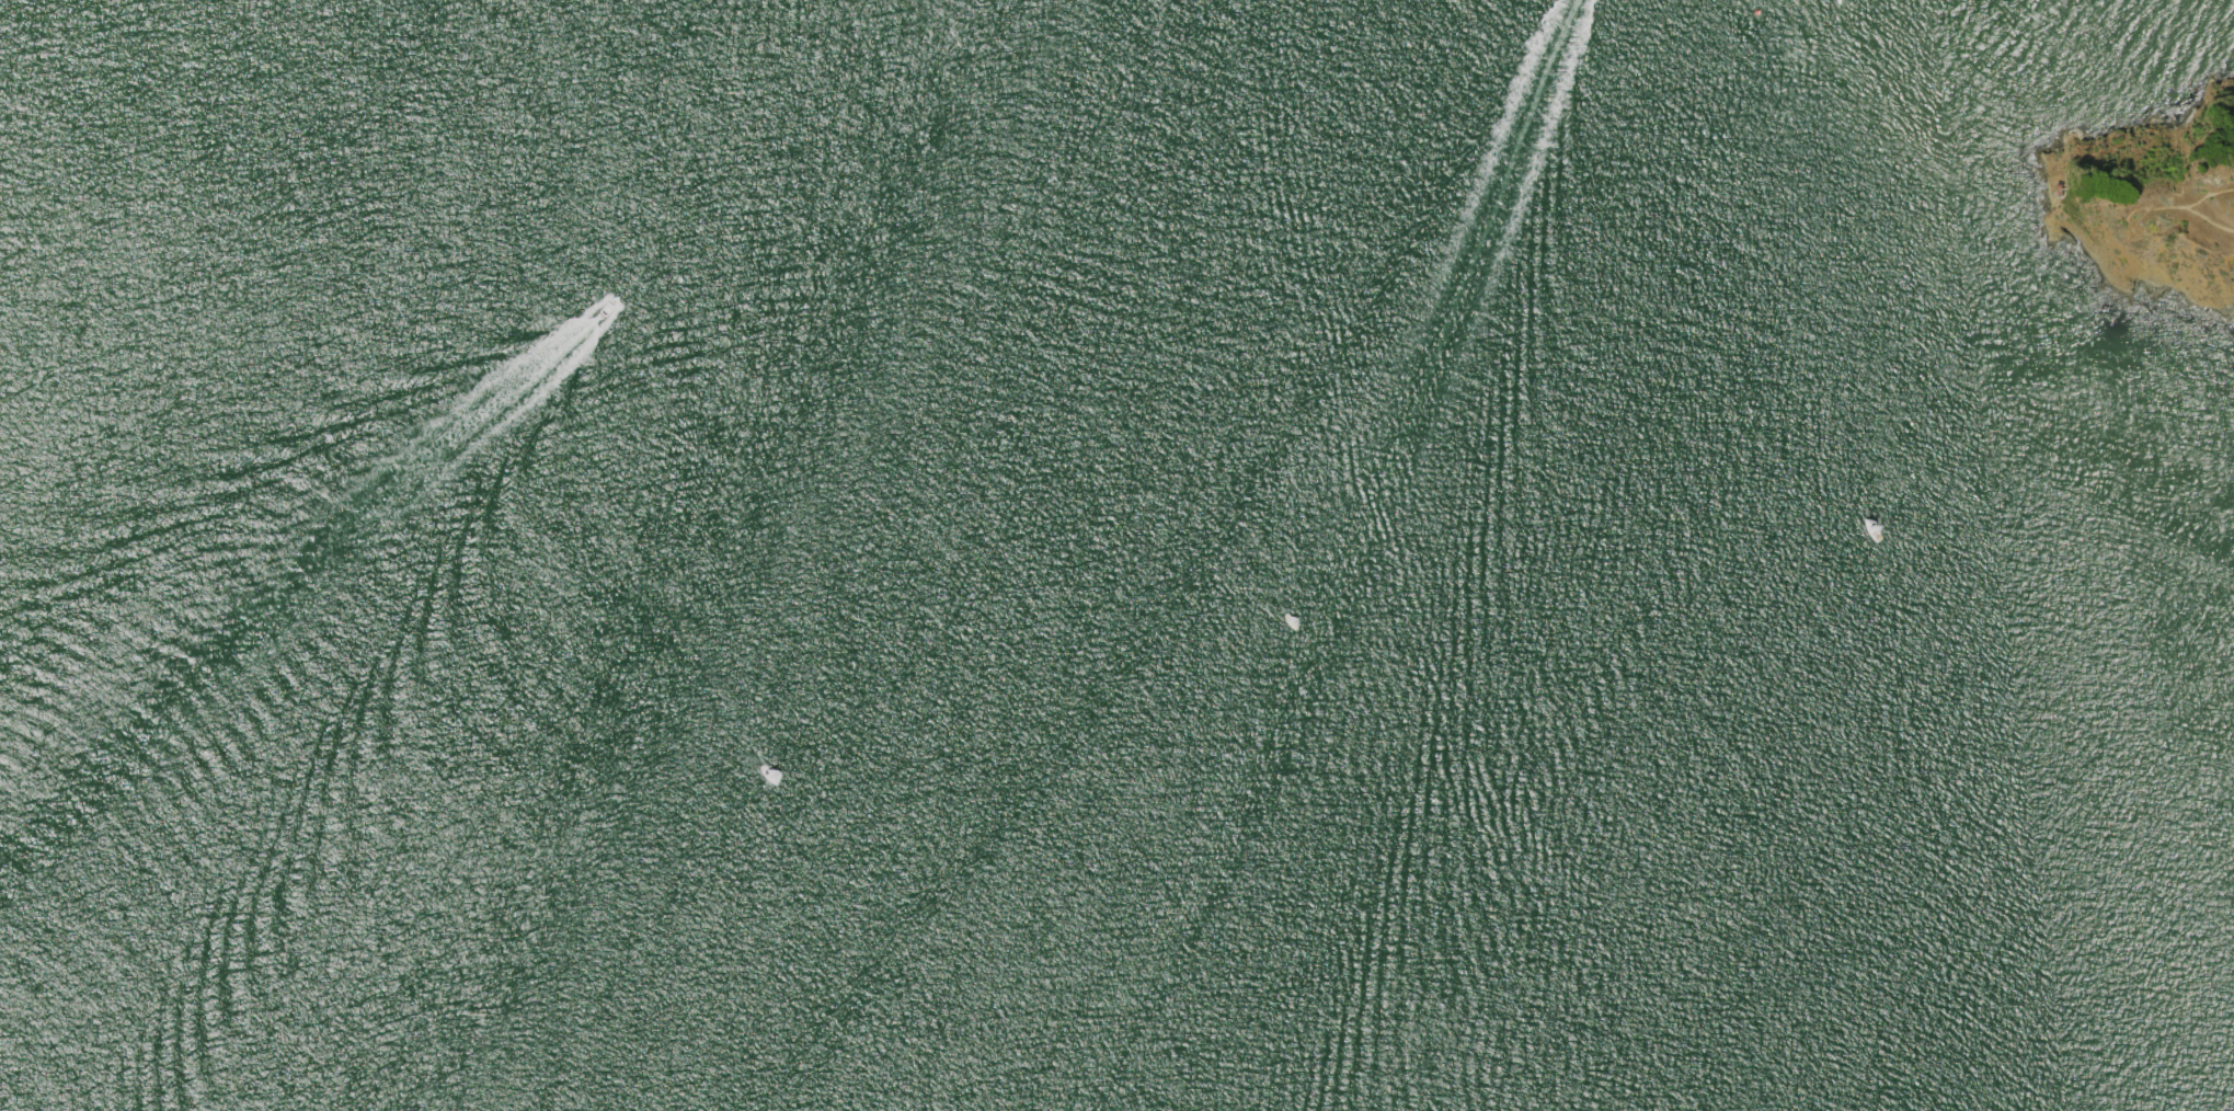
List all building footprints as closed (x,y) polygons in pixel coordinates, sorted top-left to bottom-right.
[(2067,192),(2067,183),(2075,183),(2076,185),(2078,185),(2078,186),(2084,186),(2084,191),(2077,191),(2077,199),(2067,199),(2067,197),(2065,197),(2065,192),(2067,192)]
